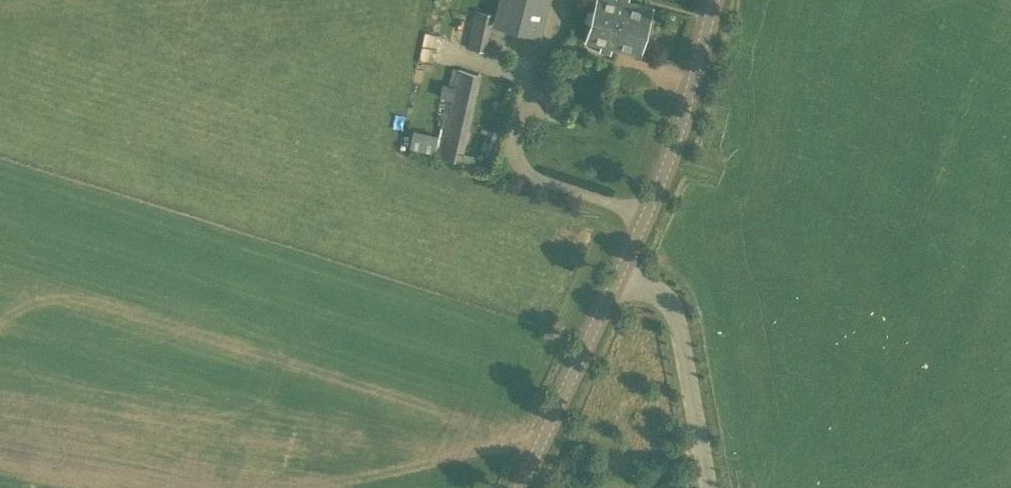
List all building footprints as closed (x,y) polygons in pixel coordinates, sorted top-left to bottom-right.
[(549,0),(499,0),(493,22),(540,34),(549,0)] [(586,37),(613,44),(620,6),(618,5),(618,0),(595,0),(586,37)] [(632,0),(618,0),(618,5),(620,6),(613,44),(640,51),(652,5),(632,0)] [(486,49),(495,13),(474,9),(467,45),(486,49)] [(462,160),(482,71),(453,64),(438,122),(441,124),(436,148),(439,148),(438,154),(462,160)]
